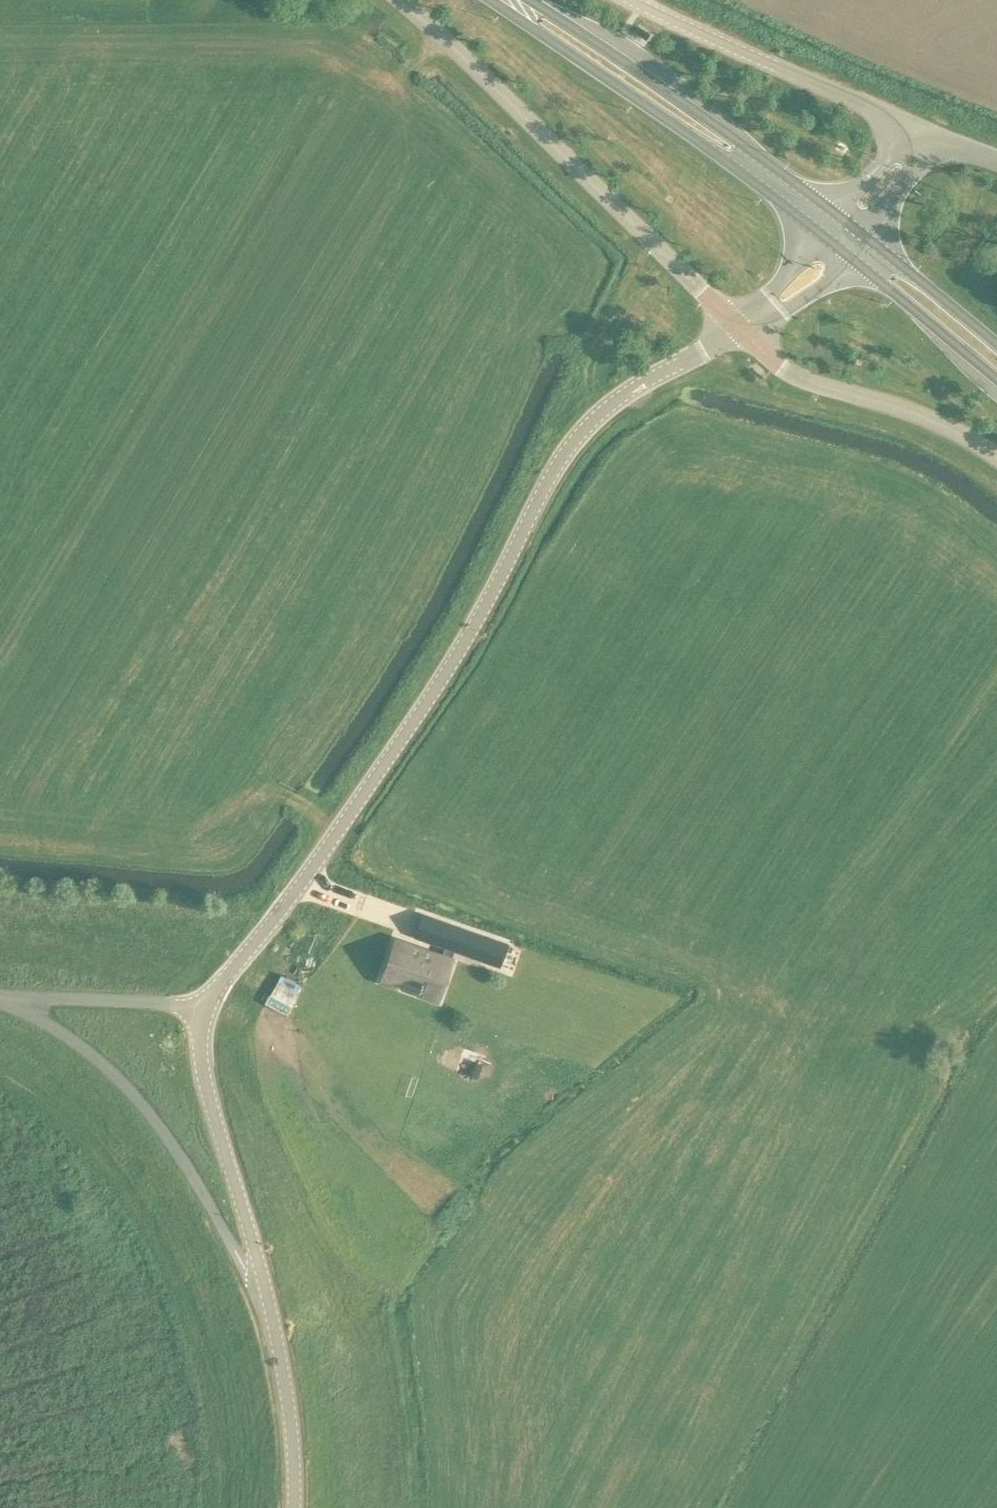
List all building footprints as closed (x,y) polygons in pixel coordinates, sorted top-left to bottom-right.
[(510,943),(424,914),(416,937),(502,967),(510,943)] [(443,959),(397,943),(385,979),(440,998),(455,951),(446,948),(443,959)]
